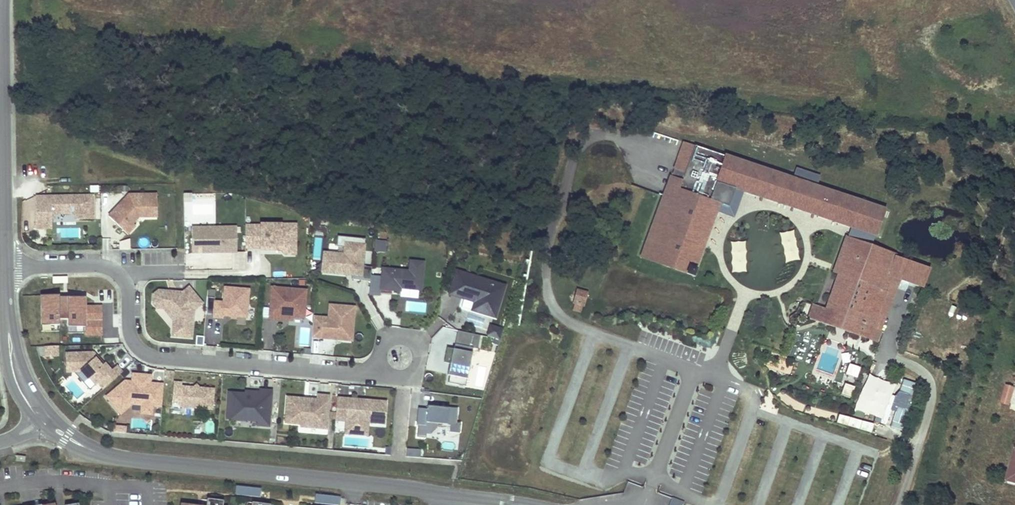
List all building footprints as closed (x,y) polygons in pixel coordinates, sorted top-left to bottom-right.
[(734,188),(743,162),(695,146),(686,173),(675,170),(673,177),(683,181),(681,187),(721,201),(720,204),(728,207),(731,197),(734,188)] [(850,226),(859,200),(817,186),(792,178),(743,162),(734,188),(750,193),(850,226)] [(796,168),(792,178),(817,186),(820,176),(796,168)] [(643,258),(656,262),(681,187),(683,181),(673,177),(671,176),(643,258)] [(693,276),(720,204),(721,201),(681,187),(656,262),(693,276)] [(159,192),(133,192),(112,216),(131,232),(147,215),(159,215),(159,192)] [(94,219),(93,195),(51,196),(51,214),(76,214),(76,220),(94,219)] [(859,200),(850,226),(875,235),(884,208),(859,200)] [(295,255),(295,230),(280,230),(281,224),(260,224),(260,226),(245,226),(245,248),(261,248),(261,246),(269,246),(269,250),(280,250),(284,255),(295,255)] [(875,235),(850,226),(847,236),(871,245),(875,235)] [(236,252),(236,227),(200,227),(200,237),(191,237),(192,253),(201,253),(201,251),(213,250),(213,253),(236,252)] [(200,237),(200,227),(191,227),(191,237),(200,237)] [(779,233),(786,263),(800,260),(793,230),(779,233)] [(808,318),(834,327),(837,317),(850,321),(846,332),(867,339),(868,338),(872,328),(878,312),(889,284),(885,283),(888,275),(895,256),(896,254),(871,245),(847,236),(846,236),(833,272),(838,274),(825,309),(813,304),(808,318)] [(365,245),(364,245),(364,239),(337,237),(337,245),(344,246),(343,254),(323,252),(321,273),(352,275),(351,279),(361,280),(365,245)] [(118,242),(119,250),(130,249),(129,240),(118,242)] [(385,242),(375,241),(374,251),(384,252),(385,242)] [(729,242),(732,272),(746,271),(744,241),(729,242)] [(930,270),(895,256),(888,275),(892,276),(900,280),(923,289),(930,270)] [(371,276),(369,295),(380,296),(380,289),(400,291),(401,288),(421,290),(424,262),(410,261),(409,271),(382,268),(381,276),(371,276)] [(495,317),(504,286),(456,271),(449,294),(464,299),(466,293),(482,298),(478,312),(495,317)] [(889,284),(878,312),(886,316),(900,280),(892,276),(888,275),(885,283),(889,284)] [(247,318),(249,289),(224,287),(223,302),(214,301),(213,317),(222,318),(223,316),(247,318)] [(304,318),(306,290),(271,287),(270,306),(278,307),(277,316),(292,317),(304,318)] [(188,315),(194,310),(199,306),(199,300),(189,288),(181,295),(180,294),(178,295),(169,295),(169,292),(159,291),(154,295),(153,304),(157,308),(163,309),(174,321),(173,336),(191,337),(193,322),(188,321),(189,316),(188,315)] [(580,311),(582,305),(584,305),(587,293),(576,290),(573,302),(575,303),(573,309),(580,311)] [(478,312),(482,298),(466,293),(464,299),(474,302),(472,310),(478,312)] [(59,295),(41,295),(41,325),(59,325),(59,319),(67,319),(67,326),(85,326),(85,333),(85,334),(101,334),(101,307),(85,307),(85,297),(67,297),(67,314),(59,315),(59,297),(59,295)] [(67,314),(67,297),(59,297),(59,315),(67,314)] [(352,333),(354,307),(329,305),(328,318),(313,317),(311,337),(326,339),(326,337),(330,337),(330,339),(342,340),(343,332),(352,333)] [(277,316),(278,307),(270,306),(269,319),(292,321),(292,317),(277,316)] [(837,317),(834,327),(846,332),(850,321),(837,317)] [(59,325),(41,325),(41,331),(67,331),(67,333),(85,333),(85,326),(67,326),(67,319),(59,319),(59,325)] [(499,340),(503,330),(490,326),(487,336),(499,340)] [(880,331),(872,328),(868,338),(876,341),(880,331)] [(351,341),(352,333),(343,332),(342,340),(351,341)] [(465,386),(473,348),(477,349),(480,335),(472,333),(469,347),(455,344),(454,349),(447,348),(444,362),(451,364),(448,383),(465,386)] [(792,360),(810,365),(813,357),(814,357),(819,343),(799,337),(792,360)] [(57,356),(57,346),(45,346),(45,356),(57,356)] [(111,370),(105,363),(103,364),(102,366),(93,356),(93,352),(66,353),(66,372),(81,372),(84,369),(90,375),(89,377),(95,385),(98,383),(103,389),(122,372),(116,366),(111,370)] [(103,364),(93,352),(93,356),(102,366),(103,364)] [(856,378),(860,368),(848,365),(845,375),(856,378)] [(90,375),(84,369),(81,372),(87,379),(89,377),(90,375)] [(818,372),(814,380),(828,387),(832,378),(818,372)] [(162,407),(163,384),(150,383),(150,379),(143,378),(144,375),(133,374),(132,382),(125,381),(106,397),(121,414),(132,404),(141,405),(153,406),(162,407)] [(212,409),(213,389),(199,388),(196,391),(193,388),(181,386),(181,383),(173,383),(172,401),(179,402),(179,407),(194,408),(212,409)] [(844,383),(840,395),(850,399),(854,387),(844,383)] [(1010,396),(1013,386),(1006,384),(1003,393),(1010,396)] [(269,426),(271,391),(260,390),(260,393),(251,392),(250,394),(245,394),(229,392),(226,418),(257,421),(257,425),(269,426)] [(1007,405),(1010,396),(1003,393),(1000,403),(1007,405)] [(326,429),(329,396),(318,395),(317,400),(308,399),(308,402),(304,401),(304,399),(287,397),(285,423),(301,424),(300,427),(326,429)] [(384,423),(386,401),(364,400),(364,403),(348,402),(348,398),(337,397),(335,420),(346,421),(345,430),(360,431),(361,421),(367,422),(384,423)] [(194,415),(194,408),(179,407),(179,402),(172,401),(171,413),(194,415)] [(152,415),(153,406),(141,405),(141,414),(152,415)] [(456,424),(457,408),(427,405),(427,409),(418,408),(417,425),(426,425),(427,422),(437,423),(456,424)] [(366,435),(367,422),(361,421),(360,431),(345,430),(345,433),(366,435)] [(192,438),(200,439),(201,422),(193,422),(192,438)] [(420,450),(406,449),(406,456),(420,457),(420,450)] [(260,497),(261,488),(237,486),(236,494),(260,497)] [(339,496),(315,494),(314,503),(336,504),(338,504),(339,496)]
